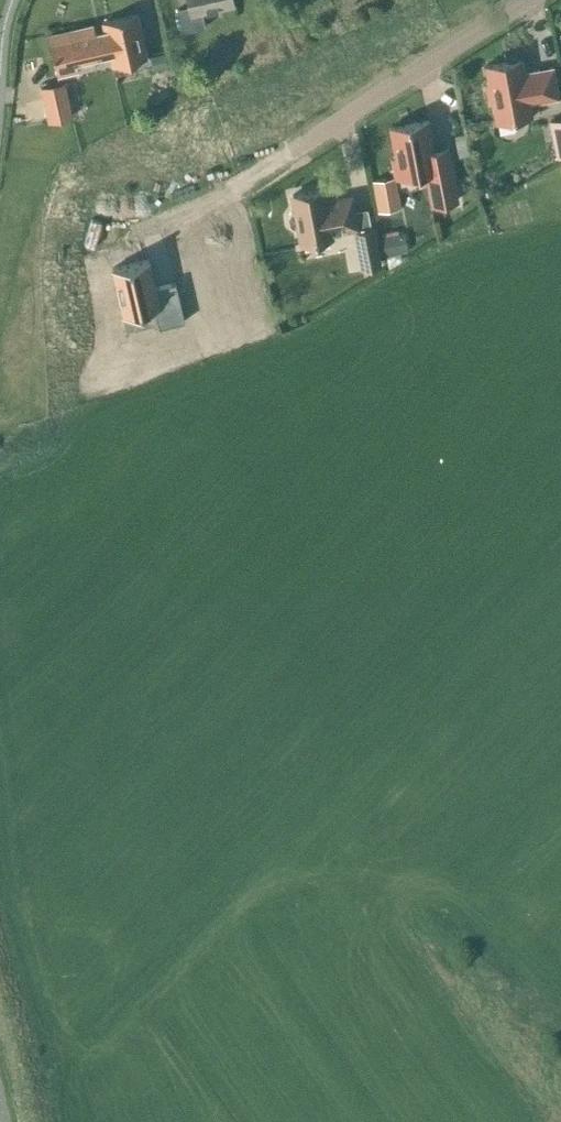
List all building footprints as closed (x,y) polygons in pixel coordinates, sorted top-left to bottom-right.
[(233,2),(233,0),(187,0),(188,6),(176,9),(182,32),(204,27),(200,10),(233,2)] [(110,53),(109,54),(112,65),(147,57),(136,13),(102,21),(104,30),(110,53)] [(109,54),(110,53),(104,30),(94,32),(92,24),(47,34),(57,75),(77,70),(76,61),(109,54)] [(163,53),(151,56),(154,69),(166,66),(163,53)] [(521,59),(485,66),(489,84),(486,87),(488,101),(492,102),(496,122),(532,115),(529,102),(558,97),(552,67),(524,72),(521,59)] [(73,113),(69,94),(65,78),(39,85),(43,100),(47,119),(73,113)] [(549,119),(555,155),(560,154),(560,117),(549,119)] [(457,199),(447,147),(433,149),(427,120),(390,127),(396,159),(391,160),(395,178),(425,172),(431,204),(457,199)] [(387,178),(373,180),(379,211),(387,209),(399,207),(397,192),(390,193),(387,178)] [(290,212),(288,216),(289,224),(293,227),(298,226),(301,243),(331,237),(330,232),(354,227),(356,227),(353,213),(350,197),(324,201),(322,189),(292,194),(295,211),(290,212)] [(357,232),(355,232),(361,266),(378,263),(372,228),(369,229),(358,231),(357,232)] [(406,250),(402,233),(379,237),(382,255),(406,250)] [(154,287),(148,259),(112,268),(123,315),(154,308),(158,327),(184,321),(175,282),(154,287)]
